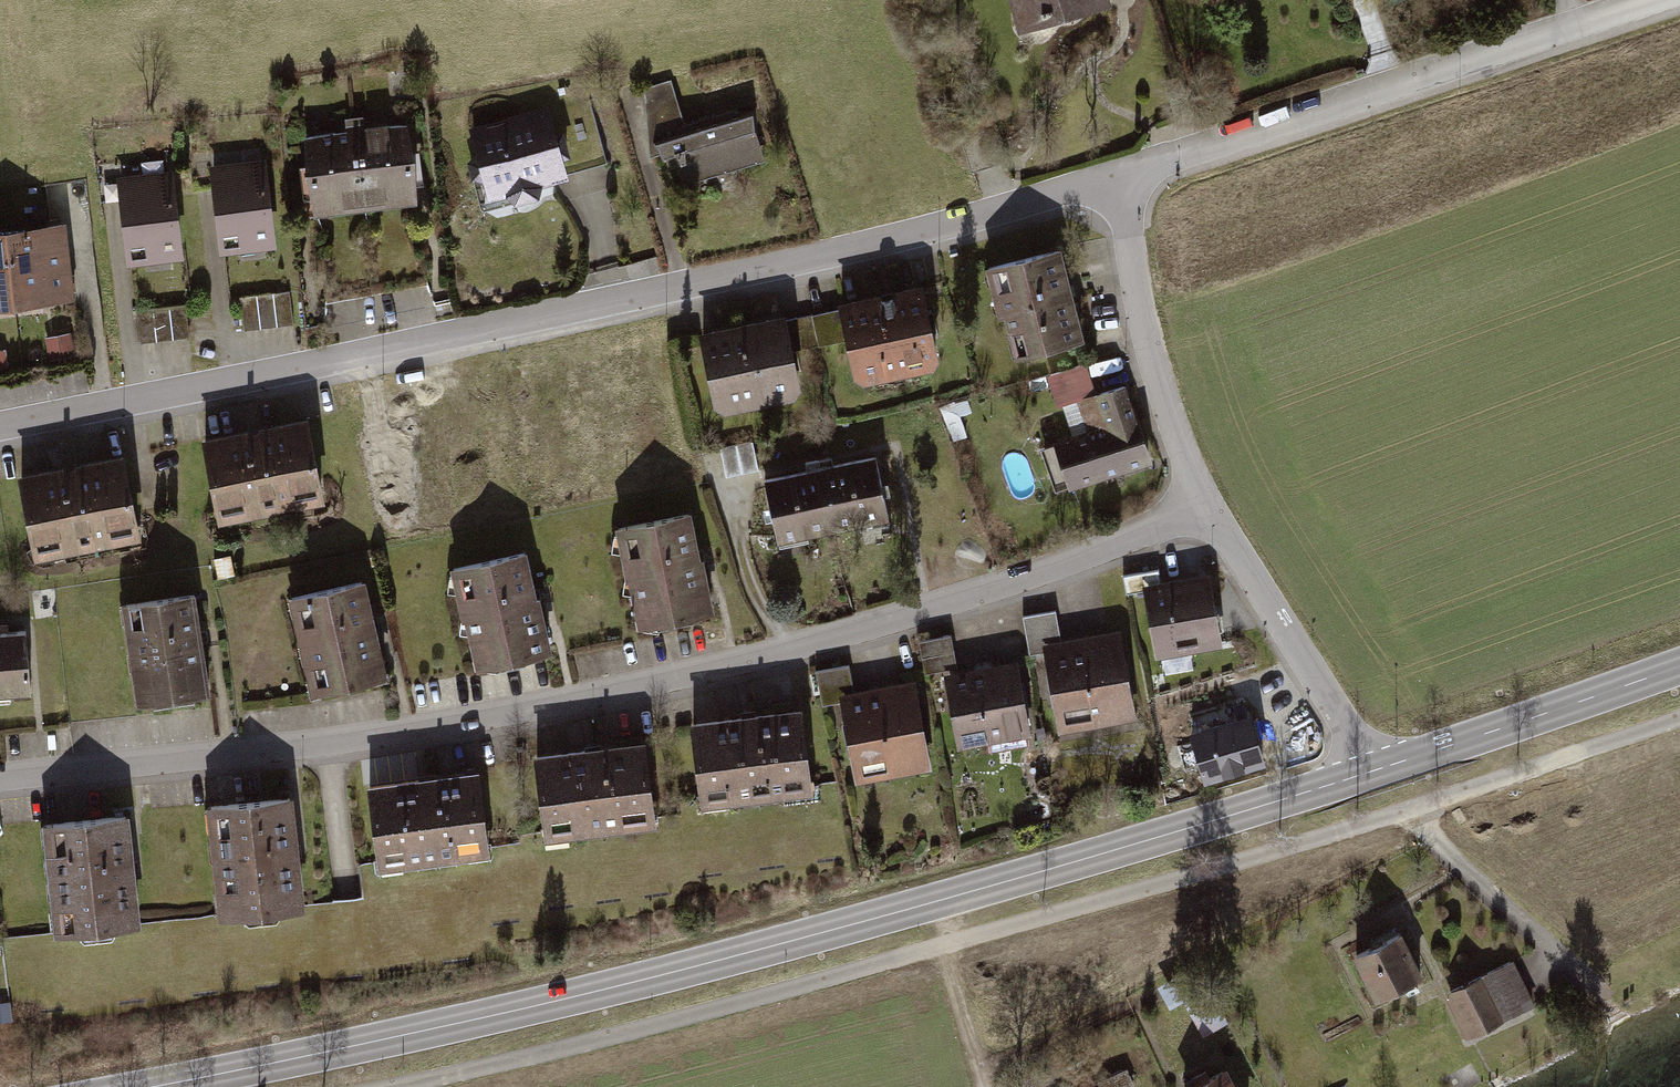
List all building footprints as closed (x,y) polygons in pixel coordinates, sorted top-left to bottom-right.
[(1009,33),(1102,5),(1101,0),(1001,0),(1009,33)] [(641,89),(646,141),(686,187),(755,168),(742,115),(685,129),(668,81),(641,89)] [(549,106),(474,124),(490,196),(568,175),(549,106)] [(396,124),(343,131),(353,205),(406,198),(396,124)] [(343,131),(290,138),(300,212),(353,205),(343,131)] [(257,161),(201,166),(208,249),(264,244),(257,161)] [(165,168),(110,173),(118,260),(173,255),(165,168)] [(66,217),(7,221),(12,299),(71,295),(66,217)] [(0,222),(0,299),(12,299),(7,221),(0,222)] [(1049,248),(979,267),(1003,360),(1074,340),(1049,248)] [(905,288),(828,306),(843,383),(922,364),(905,288)] [(285,292),(235,300),(240,333),(290,325),(285,292)] [(180,305),(132,311),(137,345),(184,340),(180,305)] [(825,311),(777,323),(785,355),(833,343),(825,311)] [(771,317),(685,336),(700,414),(789,393),(771,317)] [(68,336),(39,340),(42,362),(71,358),(68,336)] [(1060,407),(1099,391),(1087,361),(1048,377),(1060,407)] [(1119,389),(1074,404),(1084,433),(1046,445),(1061,492),(1144,466),(1119,389)] [(300,426),(185,448),(201,531),(316,509),(300,426)] [(749,444),(718,453),(726,480),(757,470),(749,444)] [(109,454),(7,470),(22,561),(124,545),(109,454)] [(867,458),(810,470),(822,529),(879,517),(867,458)] [(810,470),(752,481),(764,540),(822,529),(810,470)] [(705,612),(681,511),(602,529),(627,631),(705,612)] [(542,651),(517,552),(444,569),(469,668),(542,651)] [(1202,576),(1142,588),(1156,657),(1216,645),(1202,576)] [(377,674),(355,578),(285,594),(307,689),(377,674)] [(203,697),(189,594),(115,604),(129,707),(203,697)] [(1054,611),(1023,617),(1029,649),(1060,642),(1054,611)] [(0,632),(0,701),(24,700),(20,631),(0,632)] [(1119,633),(1045,647),(1059,728),(1134,714),(1119,633)] [(949,635),(912,642),(919,675),(956,668),(949,635)] [(850,662),(815,669),(820,697),(855,690),(850,662)] [(1008,665),(926,681),(940,751),(1022,735),(1008,665)] [(855,690),(828,696),(842,781),(921,769),(907,683),(855,690)] [(1244,710),(1186,726),(1201,777),(1259,761),(1244,710)] [(793,712),(677,725),(686,810),(803,797),(793,712)] [(634,746),(525,755),(532,836),(641,826),(634,746)] [(465,772),(349,787),(360,871),(476,856),(465,772)] [(296,907),(283,795),(198,805),(211,917),(296,907)] [(130,921),(119,815),(33,823),(44,930),(130,921)] [(1394,930),(1345,949),(1366,1000),(1414,980),(1394,930)] [(1508,961),(1443,993),(1469,1046),(1535,1014),(1508,961)] [(1217,1063),(1170,1086),(1230,1086),(1217,1063)]
